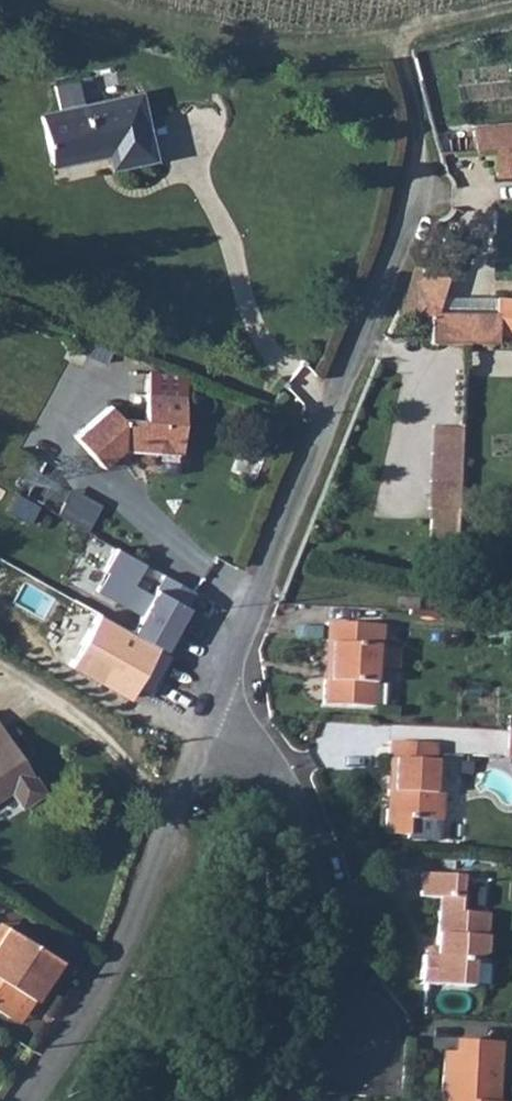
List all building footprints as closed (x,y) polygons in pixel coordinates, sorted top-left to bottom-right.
[(138,97),(41,119),(51,164),(109,152),(113,166),(152,158),(138,97)] [(472,123),(475,148),(492,146),(511,144),(511,120),(472,123)] [(492,146),(496,174),(511,173),(511,165),(511,144),(492,146)] [(396,312),(430,314),(429,325),(428,339),(463,340),(494,341),(494,333),(511,333),(511,298),(495,298),(495,312),(436,310),(451,269),(415,265),(396,312)] [(113,407),(77,440),(105,470),(126,451),(183,456),(185,426),(125,420),(113,407)] [(460,427),(431,426),(428,556),(457,557),(460,427)] [(107,571),(98,588),(141,612),(130,631),(161,647),(192,588),(116,547),(104,569),(107,571)] [(130,631),(96,612),(68,662),(124,693),(128,685),(148,696),(172,653),(161,647),(130,631)] [(329,680),(328,703),(376,705),(378,649),(385,649),(385,625),(330,623),(330,644),(336,645),(336,680),(329,680)] [(17,789),(28,807),(52,792),(3,709),(0,711),(0,799),(17,789)] [(508,755),(509,731),(456,727),(454,751),(508,755)] [(396,741),(391,832),(415,833),(414,837),(445,839),(446,820),(448,820),(449,792),(441,792),(444,744),(396,741)] [(418,870),(416,895),(437,897),(435,945),(428,954),(419,954),(418,981),(470,984),(470,957),(484,948),(485,908),(458,907),(459,872),(418,870)] [(14,1015),(29,991),(36,995),(59,954),(7,924),(0,935),(0,1007),(14,1015)] [(29,991),(14,1015),(22,1019),(36,995),(29,991)] [(498,1044),(458,1042),(457,1053),(441,1053),(438,1091),(441,1094),(443,1095),(447,1095),(446,1100),(494,1100),(498,1044)]
